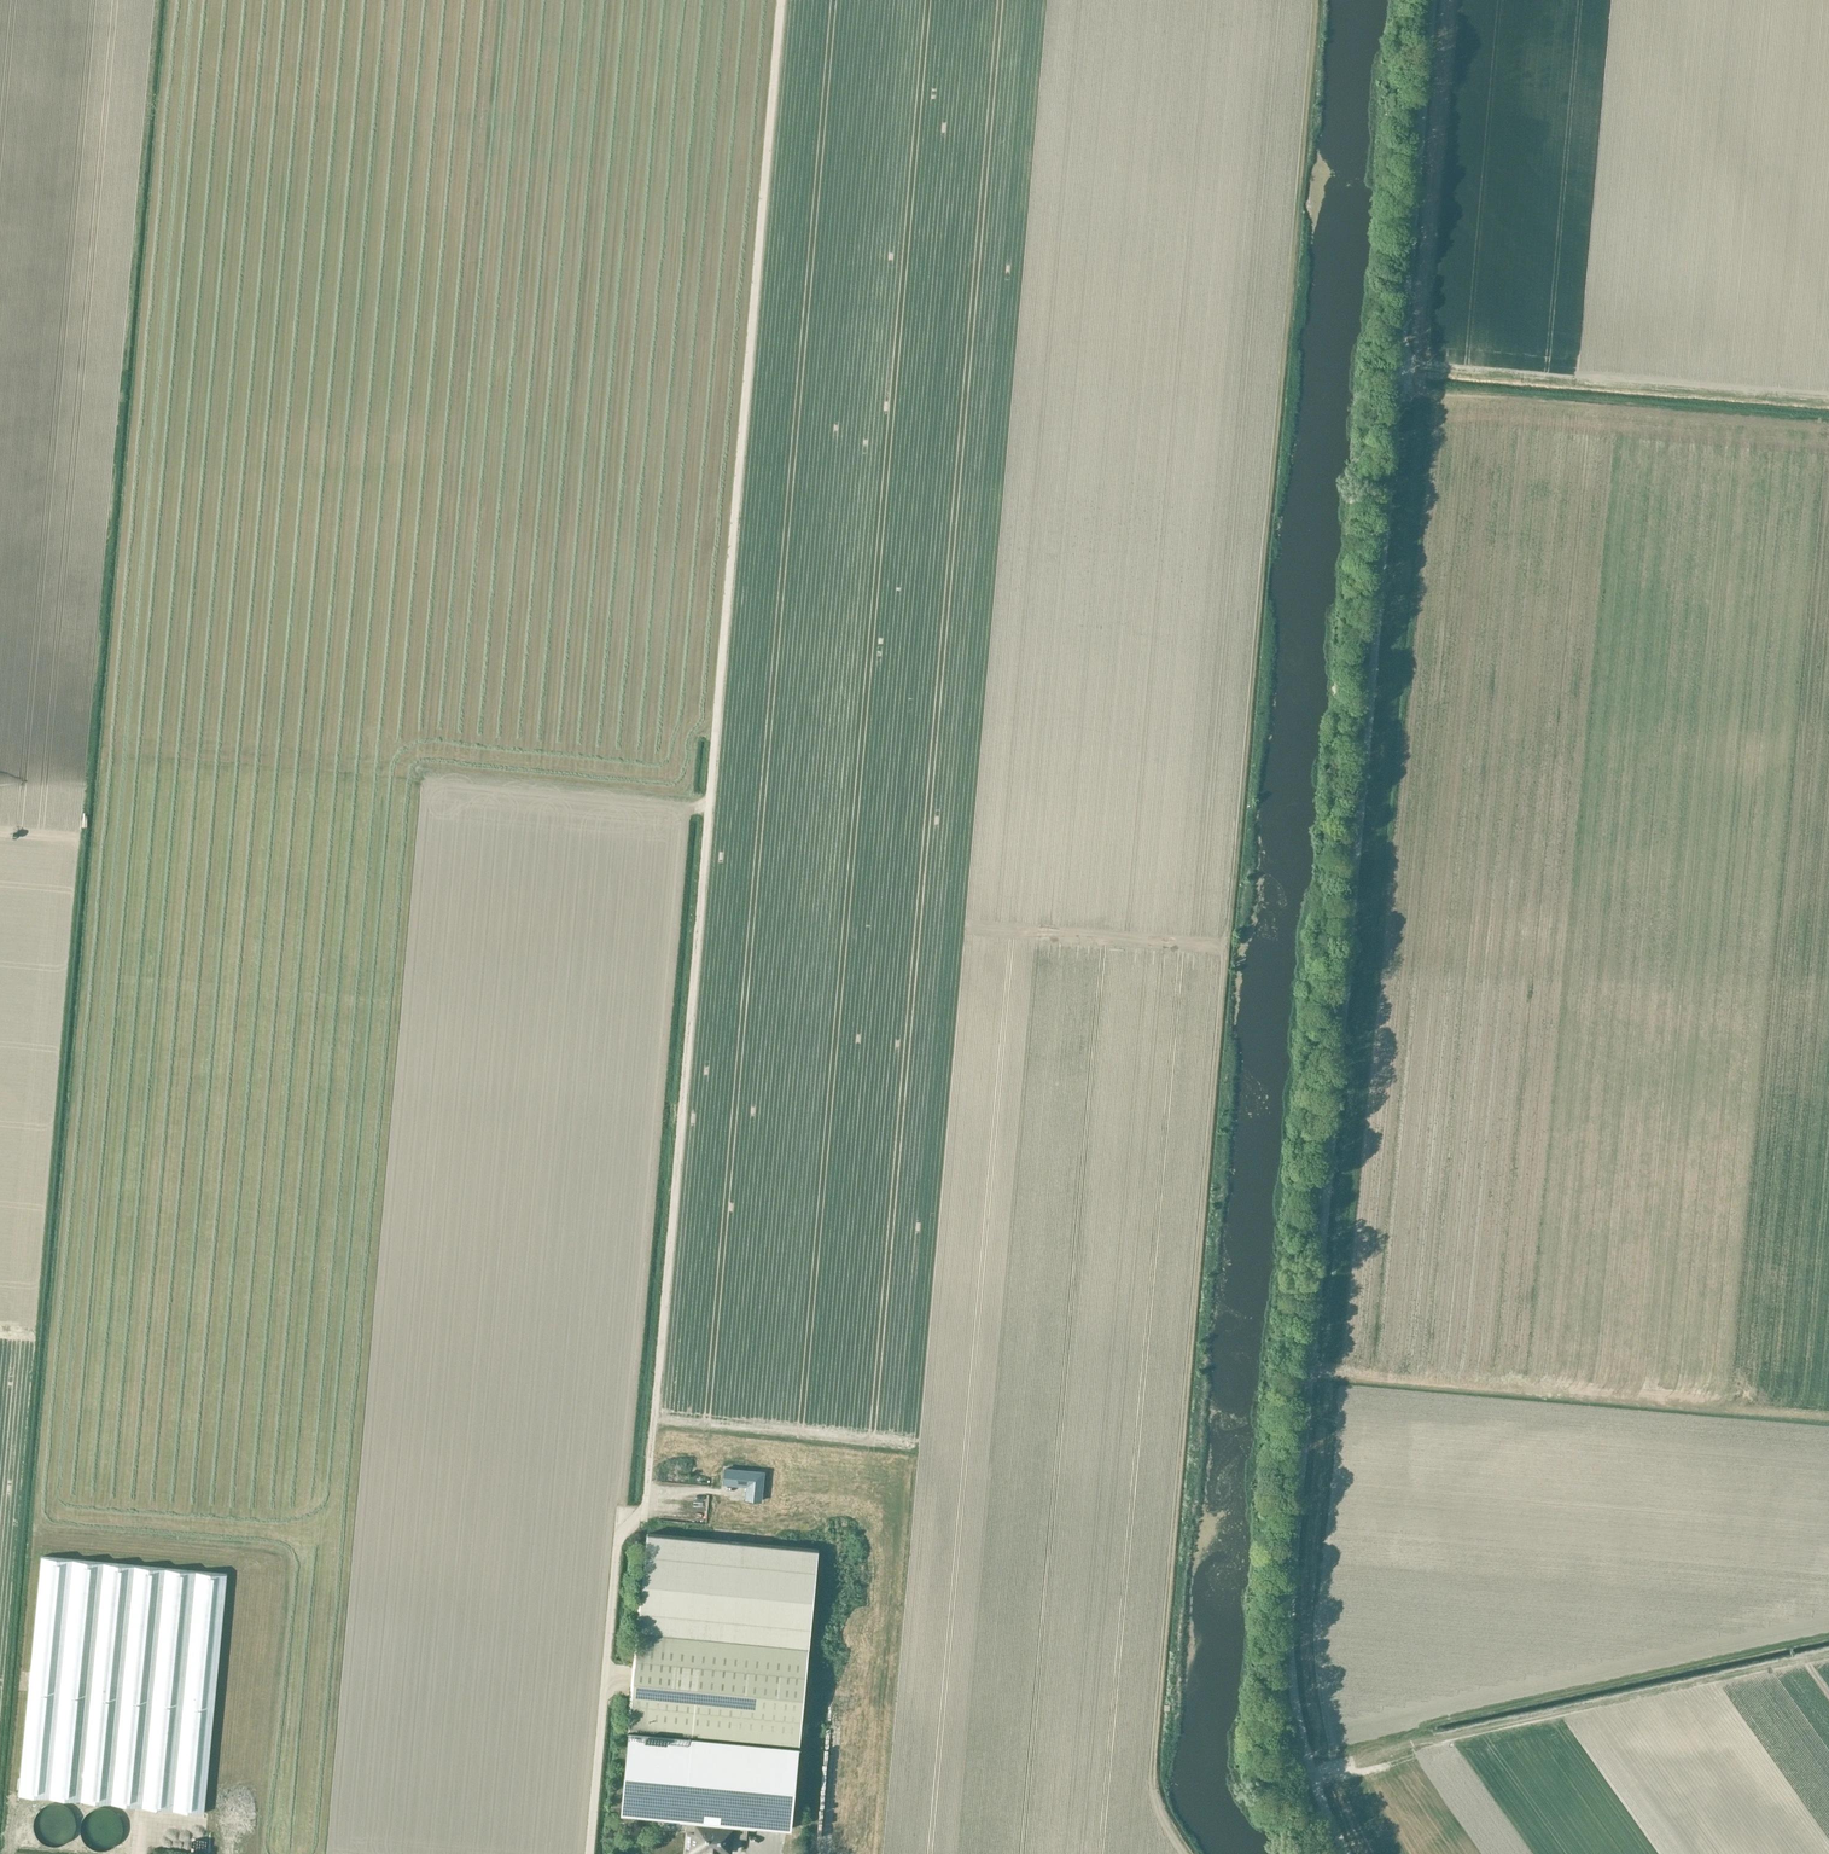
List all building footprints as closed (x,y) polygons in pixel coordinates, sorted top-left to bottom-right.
[(725,1468),(723,1482),(747,1484),(746,1499),(761,1500),(763,1475),(748,1474),(749,1470),(725,1468)] [(660,1515),(693,1516),(693,1508),(660,1507),(660,1515)] [(647,1533),(638,1630),(809,1646),(809,1645),(818,1549),(757,1544),(647,1533)] [(20,1794),(203,1812),(204,1812),(228,1573),(42,1556),(20,1794)] [(638,1630),(629,1727),(779,1741),(800,1743),(805,1685),(809,1646),(638,1630)] [(629,1728),(621,1811),(688,1818),(747,1823),(792,1828),(800,1745),(629,1728)] [(687,1828),(691,1829),(696,1829),(696,1833),(698,1833),(696,1850),(705,1851),(705,1853),(712,1853),(720,1853),(720,1849),(730,1850),(732,1835),(732,1833),(737,1834),(737,1835),(745,1836),(747,1823),(688,1818),(687,1828)]
